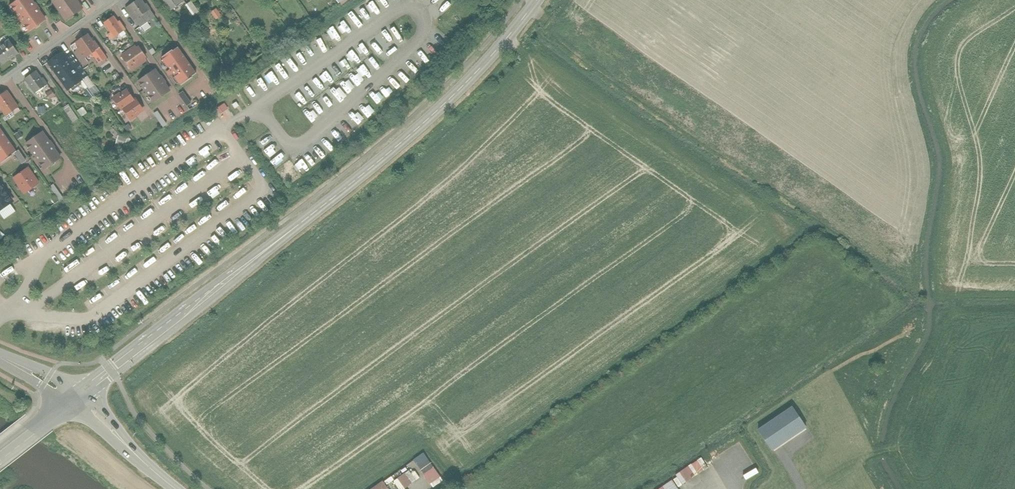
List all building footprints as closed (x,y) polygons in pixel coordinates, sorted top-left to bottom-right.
[(19,30),(38,18),(27,0),(4,0),(1,2),(19,30)] [(56,19),(75,6),(71,0),(43,0),(56,19)] [(116,4),(128,25),(144,16),(135,0),(123,0),(116,4)] [(162,8),(175,0),(157,0),(162,8)] [(184,0),(181,0),(177,3),(183,14),(190,10),(184,0)] [(431,9),(440,0),(421,0),(431,9)] [(156,18),(149,7),(143,11),(150,22),(156,18)] [(106,12),(94,19),(105,36),(117,29),(106,12)] [(88,44),(80,31),(69,38),(79,54),(83,51),(89,61),(96,57),(88,44)] [(10,51),(0,37),(0,58),(10,51)] [(128,41),(111,52),(121,68),(138,58),(128,41)] [(168,43),(153,54),(172,82),(187,71),(168,43)] [(58,45),(36,60),(56,89),(77,74),(58,45)] [(160,87),(145,66),(129,77),(144,98),(160,87)] [(27,68),(15,75),(25,90),(36,83),(27,68)] [(37,90),(41,96),(48,92),(44,86),(37,90)] [(113,105),(125,97),(118,87),(112,92),(110,90),(104,95),(112,106),(113,105)] [(9,104),(0,89),(0,110),(9,104)] [(125,97),(113,105),(121,116),(128,112),(127,110),(134,105),(127,95),(125,97)] [(212,109),(220,104),(217,99),(209,104),(212,109)] [(50,153),(32,129),(16,141),(34,165),(50,153)] [(258,130),(250,134),(254,142),(262,138),(258,130)] [(117,141),(118,133),(109,132),(108,139),(117,141)] [(213,149),(195,162),(198,166),(216,154),(213,149)] [(279,157),(273,149),(263,157),(269,165),(279,157)] [(130,157),(136,164),(143,159),(138,151),(130,157)] [(20,166),(6,176),(15,190),(30,181),(20,166)] [(424,483),(434,476),(415,448),(404,455),(424,483)] [(692,453),(665,471),(672,481),(698,463),(692,453)] [(383,471),(386,475),(400,465),(398,462),(383,471)] [(384,477),(393,488),(408,476),(400,465),(384,477)] [(374,478),(358,488),(382,488),(374,478)]
